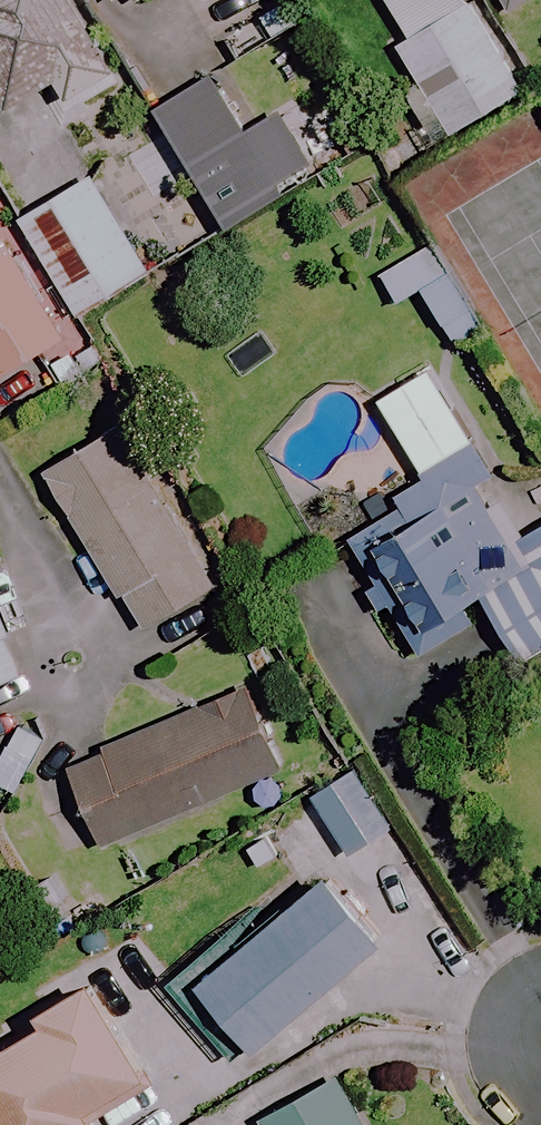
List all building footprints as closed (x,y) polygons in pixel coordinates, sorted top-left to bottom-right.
[(68,0),(0,0),(0,105),(7,117),(53,87),(67,108),(117,75),(68,0)] [(461,0),(383,0),(409,40),(395,49),(451,137),(520,92),(461,0)] [(506,14),(529,0),(498,0),(506,14)] [(283,198),(211,76),(153,110),(224,232),(283,198)] [(147,278),(89,177),(18,218),(76,319),(147,278)] [(0,235),(0,380),(64,341),(0,235)] [(480,332),(424,248),(380,278),(398,305),(418,292),(456,348),(480,332)] [(429,369),(376,402),(431,491),(345,544),(406,644),(478,600),(519,667),(540,654),(540,545),(520,558),(475,485),(493,474),(429,369)] [(213,587),(117,433),(46,477),(142,632),(213,587)] [(0,618),(0,685),(25,675),(0,618)] [(281,772),(247,691),(68,767),(101,847),(281,772)] [(391,829),(353,773),(312,800),(350,857),(391,829)] [(380,943),(325,878),(200,985),(255,1050),(380,943)] [(91,979),(33,1013),(41,1026),(0,1050),(0,1124),(83,1124),(88,1122),(83,1114),(148,1076),(91,979)] [(340,1082),(264,1124),(364,1124),(340,1082)]
